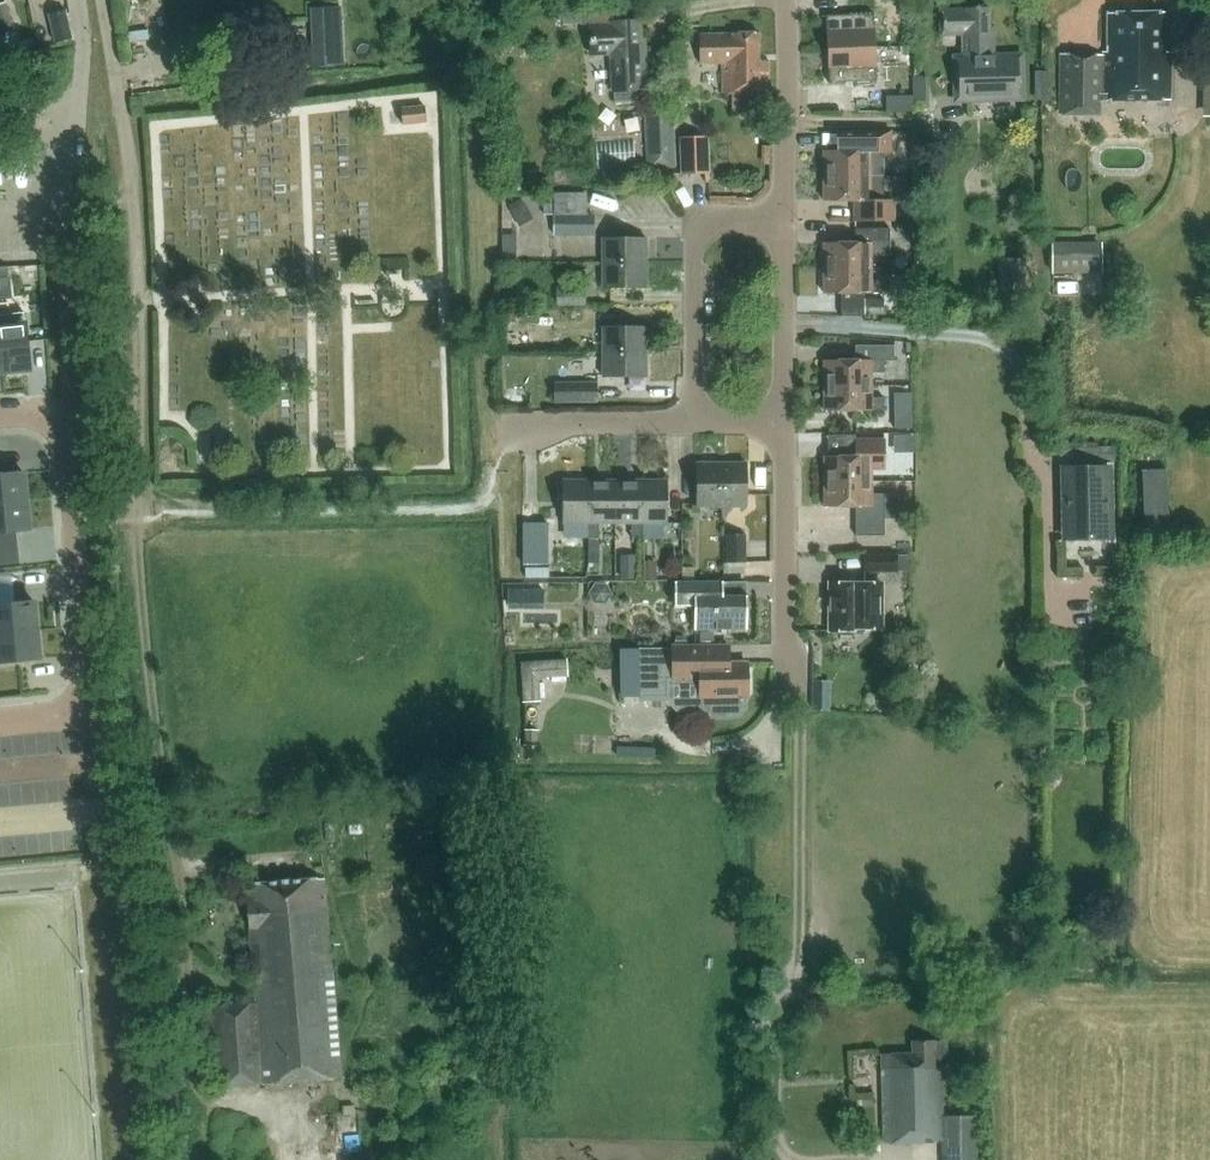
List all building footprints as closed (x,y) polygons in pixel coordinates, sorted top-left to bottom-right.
[(14,30),(6,2),(0,4),(0,34),(14,30)] [(994,27),(990,27),(990,9),(967,9),(967,11),(941,11),(941,35),(962,35),(963,57),(955,57),(956,94),(969,94),(969,100),(1022,99),(1021,56),(995,56),(994,27)] [(66,10),(50,13),(56,41),(72,37),(66,10)] [(874,14),(826,16),(828,50),(876,48),(874,14)] [(1061,53),(1061,100),(1061,114),(1100,115),(1101,101),(1171,101),(1172,56),(1165,55),(1165,15),(1109,14),(1108,52),(1105,52),(1105,54),(1061,53)] [(613,53),(615,91),(647,89),(645,38),(642,38),(641,20),(611,22),(611,24),(591,25),(592,54),(613,53)] [(723,95),(769,94),(769,61),(759,61),(758,34),(732,34),(732,33),(700,33),(700,64),(723,64),(723,95)] [(829,84),(877,82),(876,48),(828,50),(829,84)] [(911,69),(885,68),(884,113),(910,113),(911,69)] [(427,122),(426,105),(402,108),(404,124),(427,122)] [(647,118),(649,169),(676,168),(673,116),(647,118)] [(891,159),(891,132),(839,133),(839,152),(824,152),(824,177),(872,176),(884,176),(884,159),(891,159)] [(679,137),(680,175),(709,174),(708,136),(679,137)] [(872,189),(872,176),(824,177),(824,202),(855,201),(856,221),(894,221),(894,201),(884,201),(884,189),(872,189)] [(595,215),(556,216),(556,236),(595,235),(595,215)] [(824,268),(872,268),(872,256),(890,256),(890,229),(855,229),(855,243),(824,243),(824,268)] [(600,262),(646,262),(646,239),(600,238),(600,262)] [(1052,274),(1102,274),(1102,242),(1052,243),(1052,274)] [(998,258),(998,299),(1026,298),(1025,258),(998,258)] [(646,262),(600,262),(600,285),(646,285),(646,262)] [(872,281),(872,268),(824,268),(824,293),(885,293),(884,281),(872,281)] [(557,288),(557,305),(586,305),(586,287),(557,288)] [(884,298),(864,298),(864,314),(884,314),(884,298)] [(3,371),(30,369),(24,312),(0,314),(0,341),(3,371)] [(600,350),(646,350),(646,325),(600,326),(600,350)] [(825,385),(872,385),(872,373),(885,373),(885,361),(895,361),(895,346),(856,346),(856,360),(824,360),(825,385)] [(646,374),(646,350),(600,350),(600,374),(646,374)] [(555,382),(555,403),(597,403),(597,382),(555,382)] [(872,398),(872,385),(825,385),(825,410),(885,410),(885,398),(872,398)] [(825,481),(873,481),(873,469),(885,469),(885,439),(856,439),(856,456),(825,456),(825,481)] [(699,504),(724,504),(724,462),(699,462),(699,504)] [(724,462),(724,504),(749,504),(749,462),(724,462)] [(1145,465),(1147,527),(1172,526),(1169,464),(1145,465)] [(1061,541),(1114,540),(1113,465),(1060,466),(1061,541)] [(24,472),(0,474),(0,503),(27,501),(24,472)] [(591,520),(592,477),(565,477),(565,520),(591,520)] [(618,520),(618,477),(592,477),(591,520),(591,535),(602,535),(602,520),(618,520)] [(644,520),(644,477),(618,477),(618,520),(634,520),(634,535),(645,535),(645,520),(644,520)] [(644,520),(645,520),(670,520),(670,477),(644,477),(644,520)] [(873,481),(825,481),(825,506),(855,506),(855,536),(883,536),(883,493),(873,493),(873,481)] [(27,501),(0,503),(0,531),(29,529),(27,501)] [(525,567),(541,567),(541,523),(525,523),(525,567)] [(726,562),(746,562),(746,535),(726,535),(726,562)] [(904,554),(862,554),(862,572),(897,572),(897,563),(904,563),(904,554)] [(749,626),(749,593),(725,593),(725,579),(678,579),(678,603),(696,603),(697,626),(749,626)] [(879,581),(879,580),(830,580),(830,627),(883,627),(883,581),(879,581)] [(546,606),(546,584),(510,585),(510,607),(546,606)] [(35,601),(0,604),(0,632),(37,629),(35,601)] [(37,629),(0,632),(0,661),(40,658),(37,629)] [(698,700),(702,700),(702,711),(709,718),(737,718),(747,709),(746,693),(748,693),(748,661),(728,661),(728,646),(670,646),(670,648),(638,649),(639,700),(666,700),(666,681),(698,681),(698,700)] [(566,659),(521,661),(523,701),(540,700),(539,680),(542,677),(567,676),(566,659)] [(830,703),(831,679),(816,679),(815,703),(830,703)] [(215,1086),(340,1076),(325,879),(291,882),(291,881),(279,881),(280,882),(257,884),(257,885),(247,886),(256,1001),(209,1004),(215,1086)] [(943,1116),(942,1067),(935,1068),(935,1059),(949,1059),(948,1040),(912,1041),(912,1052),(892,1053),(882,1053),(884,1141),(942,1140),(942,1159),(978,1159),(977,1115),(943,1116)]
